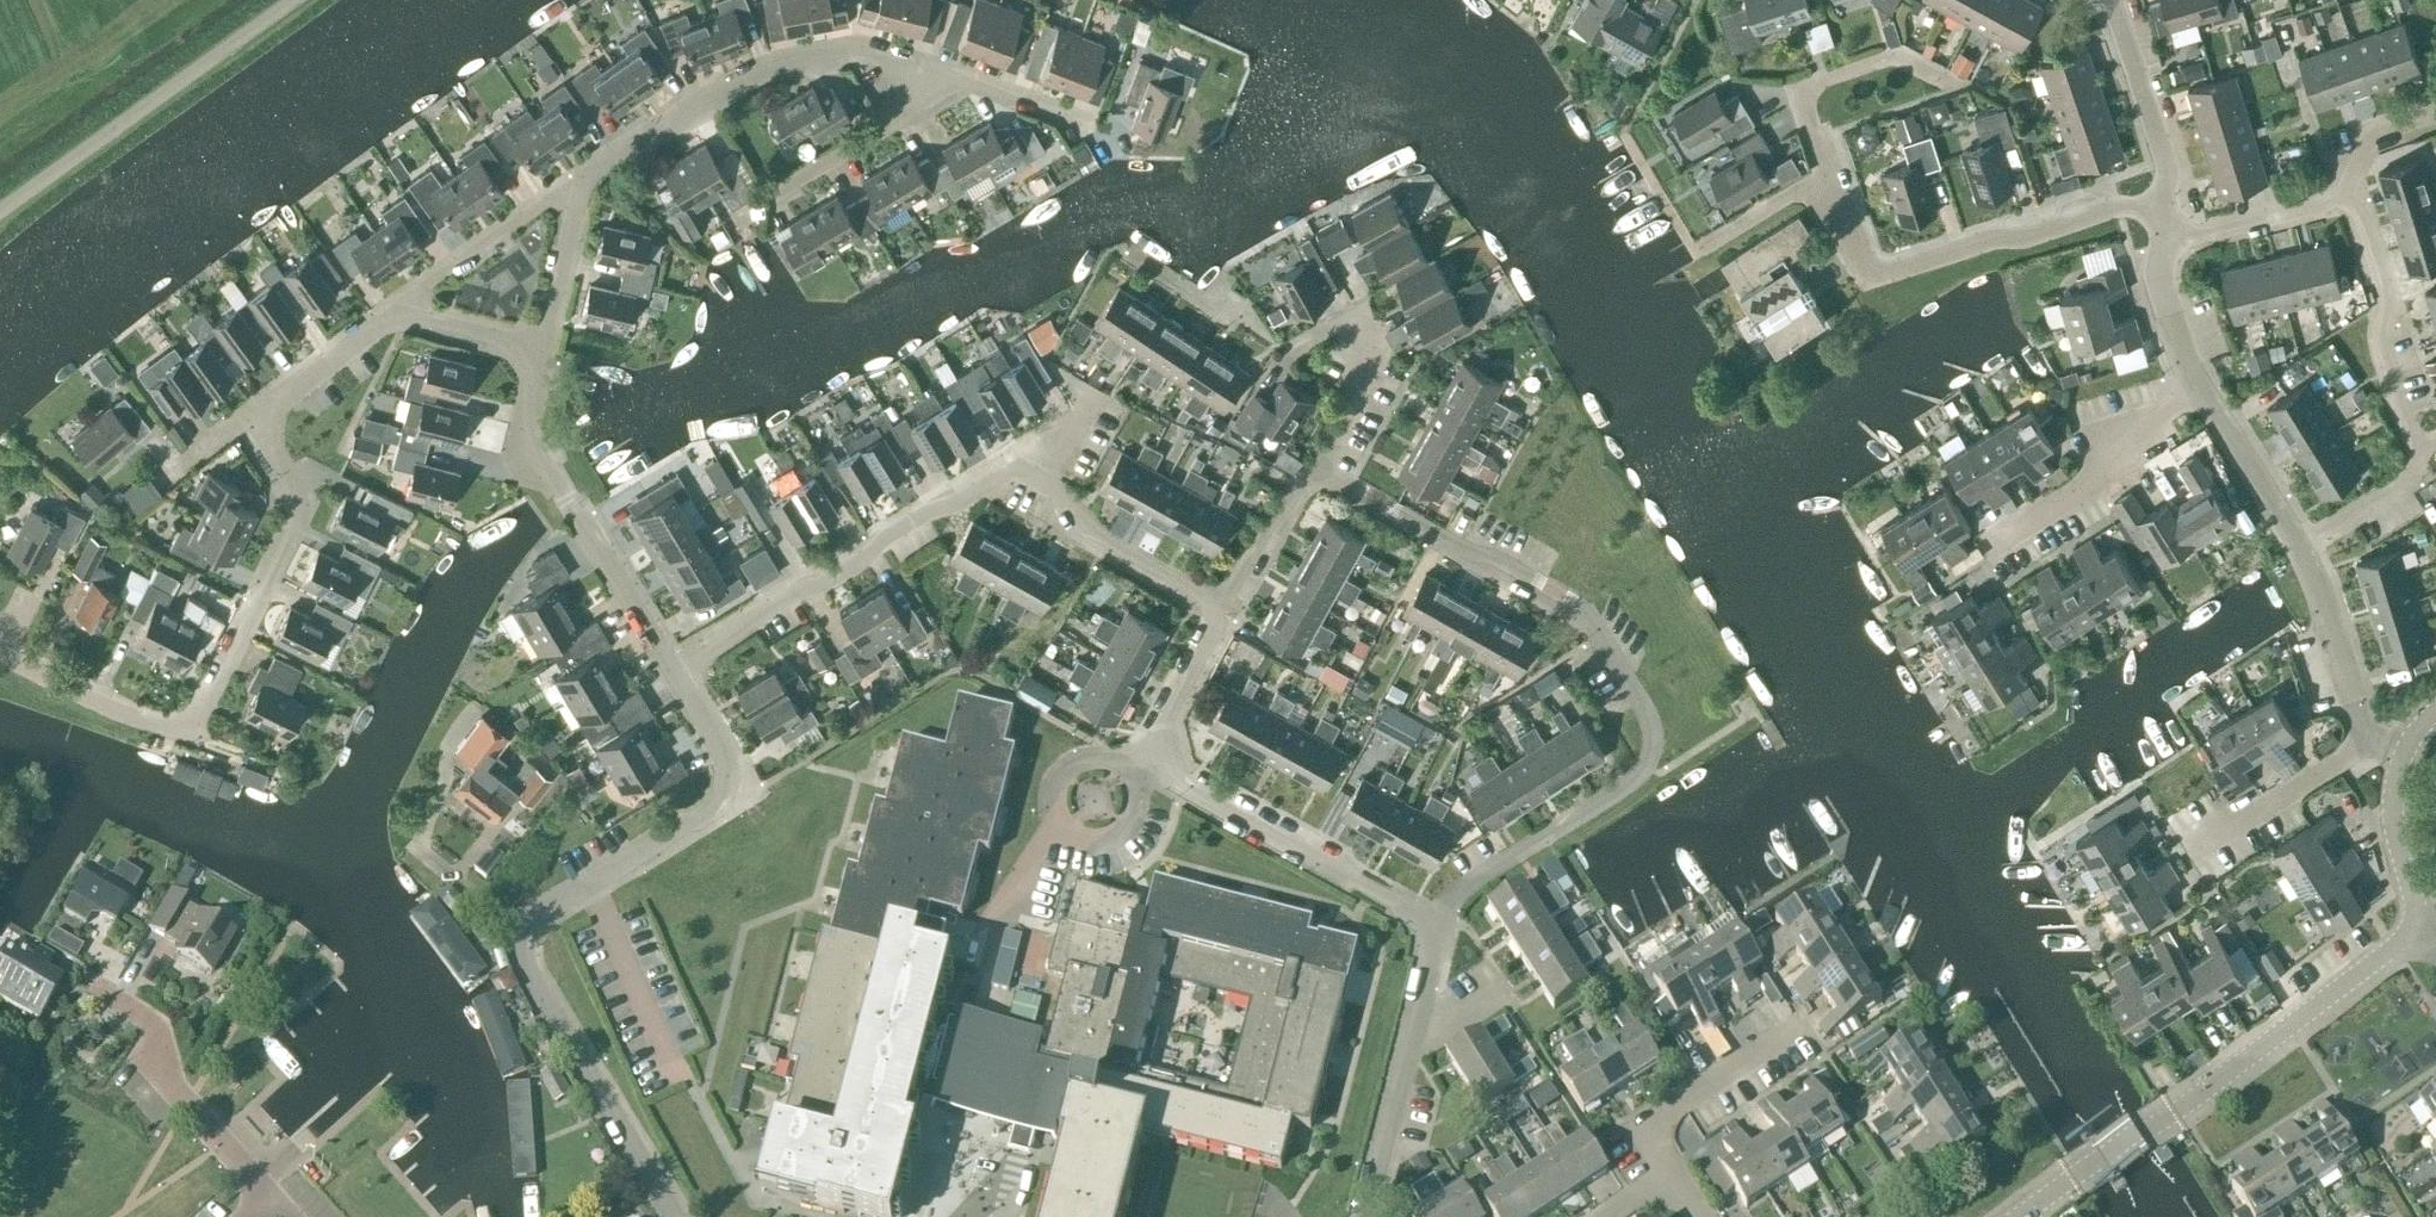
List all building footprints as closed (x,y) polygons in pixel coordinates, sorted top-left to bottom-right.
[(720,58),(747,47),(738,23),(752,18),(745,0),(717,0),(716,0),(720,12),(705,18),(720,58)] [(807,25),(803,0),(762,0),(769,38),(785,35),(784,29),(807,25)] [(807,25),(831,20),(832,26),(848,23),(843,0),(803,0),(807,25)] [(901,0),(860,0),(855,20),(871,24),(872,18),(895,24),(901,0)] [(895,24),(918,29),(916,35),(932,39),(942,0),(901,0),(895,24)] [(998,4),(988,0),(972,0),(970,7),(956,1),(940,42),(955,48),(958,42),(980,51),(998,4)] [(1622,4),(1624,0),(1582,0),(1584,1),(1572,22),(1602,38),(1603,38),(1621,4),(1622,4)] [(1602,38),(1600,41),(1641,64),(1661,26),(1663,27),(1677,2),(1674,0),(1656,0),(1647,18),(1622,4),(1621,4),(1603,38),(1602,38)] [(1762,43),(1758,33),(1811,16),(1805,0),(1747,0),(1748,3),(1718,13),(1731,53),(1762,43)] [(1874,3),(1891,13),(1898,0),(1873,0),(1874,3)] [(1954,0),(1927,0),(1948,11),(1954,0)] [(1985,0),(1954,0),(1948,11),(1972,24),(1985,0)] [(2015,0),(1985,0),(1972,24),(1995,37),(2015,0)] [(1995,37),(2019,51),(2043,7),(2030,0),(2015,0),(1995,37)] [(2196,21),(2190,0),(2162,0),(2148,5),(2158,38),(2172,34),(2171,28),(2196,21)] [(2196,21),(2211,17),(2212,22),(2239,15),(2234,0),(2190,0),(2196,21)] [(2409,5),(2408,0),(2392,0),(2396,10),(2409,5)] [(998,4),(980,51),(1002,59),(1000,65),(1015,71),(1030,30),(1017,25),(1021,13),(998,4)] [(720,58),(705,18),(689,24),(685,13),(659,23),(671,54),(685,49),(693,68),(720,58)] [(1807,20),(1814,39),(1835,32),(1828,13),(1807,20)] [(1139,17),(1131,39),(1143,43),(1151,21),(1139,17)] [(2404,22),(2377,31),(2395,80),(2421,71),(2404,22)] [(1062,82),(1080,35),(1057,26),(1052,38),(1038,33),(1023,74),(1038,80),(1040,74),(1062,82)] [(614,62),(638,97),(662,80),(654,69),(666,60),(643,27),(621,43),(627,53),(614,62)] [(2377,31),(2351,41),(2369,90),(2395,80),(2377,31)] [(1080,35),(1062,82),(1084,91),(1082,96),(1097,102),(1113,61),(1099,56),(1103,44),(1080,35)] [(2351,41),(2325,50),(2342,99),(2369,90),(2351,41)] [(2253,46),(2257,60),(2269,56),(2264,42),(2253,46)] [(2236,67),(2257,60),(2253,46),(2243,49),(2244,52),(2233,56),(2236,67)] [(2049,91),(2096,75),(2087,49),(2040,65),(2049,91)] [(2325,50),(2298,60),(2316,108),(2342,99),(2325,50)] [(1138,61),(1126,92),(1141,97),(1131,124),(1162,136),(1179,91),(1184,93),(1192,73),(1163,62),(1160,69),(1138,61)] [(638,97),(614,62),(600,72),(594,62),(571,78),(590,105),(602,97),(614,114),(638,97)] [(2058,117),(2105,101),(2096,75),(2049,91),(2058,117)] [(2235,75),(2188,90),(2196,116),(2243,102),(2235,75)] [(534,118),(558,153),(582,137),(568,116),(580,107),(563,83),(540,99),(547,109),(534,118)] [(2012,104),(2032,97),(2029,89),(2023,85),(2007,90),(2012,104)] [(819,99),(811,86),(770,110),(774,117),(771,119),(769,122),(769,126),(770,129),(771,133),(774,135),(777,136),(780,136),(784,134),(788,141),(811,127),(818,139),(826,133),(850,119),(833,91),(819,99)] [(1722,102),(1714,90),(1673,115),(1690,144),(1718,128),(1725,140),(1754,123),(1736,94),(1722,102)] [(2067,143),(2114,126),(2105,101),(2058,117),(2067,143)] [(2243,102),(2196,116),(2204,143),(2251,129),(2243,102)] [(1978,199),(2012,188),(1998,147),(2015,141),(2004,108),(1974,118),(1983,145),(1962,152),(1978,199)] [(558,153),(534,118),(521,128),(514,118),(491,134),(513,166),(525,157),(534,170),(558,153)] [(965,135),(986,172),(995,187),(1018,173),(1017,171),(1031,163),(1028,159),(1037,154),(1044,149),(1028,123),(1008,125),(996,133),(988,121),(965,135)] [(2114,126),(2067,143),(2053,147),(2062,175),(2123,154),(2114,126)] [(2251,129),(2204,143),(2212,169),(2259,155),(2251,129)] [(1728,206),(1758,187),(1769,181),(1760,166),(1774,157),(1758,131),(1730,148),(1737,160),(1710,176),(1728,206)] [(963,186),(986,172),(965,135),(941,149),(948,161),(935,168),(935,169),(945,185),(953,198),(966,190),(963,186)] [(1940,166),(1930,136),(1903,144),(1910,166),(1881,175),(1889,198),(1893,196),(1902,224),(1936,212),(1923,171),(1940,166)] [(454,175),(478,210),(502,193),(488,172),(500,163),(483,140),(460,156),(467,165),(454,175)] [(682,156),(708,199),(721,192),(730,208),(753,194),(738,170),(725,178),(705,143),(682,156)] [(1085,144),(1071,152),(1074,158),(1085,161),(1093,157),(1085,144)] [(935,169),(935,168),(928,156),(915,164),(908,152),(885,166),(906,203),(930,189),(932,193),(945,185),(935,169)] [(2259,155),(2212,169),(2220,196),(2228,194),(2267,182),(2259,155)] [(696,207),(708,199),(682,156),(660,169),(681,204),(668,212),(684,236),(706,223),(696,207)] [(2385,197),(2428,183),(2421,159),(2378,173),(2385,197)] [(906,203),(885,166),(861,180),(868,192),(855,199),(873,229),(873,228),(885,221),(883,217),(906,203)] [(478,210),(454,175),(441,184),(429,168),(407,184),(437,227),(449,219),(455,227),(478,210)] [(2053,193),(2071,187),(2082,183),(2079,174),(2050,184),(2053,193)] [(2393,221),(2435,207),(2428,183),(2385,197),(2393,221)] [(1372,248),(1409,227),(1389,192),(1352,213),(1372,248)] [(873,229),(855,199),(843,207),(836,195),(812,209),(834,246),(857,232),(860,236),(863,234),(869,244),(879,238),(878,236),(873,228),(873,229)] [(374,231),(398,266),(422,249),(417,241),(429,233),(403,196),(380,212),(387,222),(374,231)] [(2435,235),(2435,209),(2435,207),(2393,221),(2401,246),(2435,235)] [(821,254),(834,246),(812,209),(788,223),(792,231),(780,239),(800,272),(823,258),(821,254)] [(1803,286),(1796,275),(1811,266),(1809,263),(1823,254),(1798,215),(1722,264),(1736,286),(1776,351),(1825,320),(1811,299),(1816,296),(1808,283),(1803,286)] [(1329,259),(1355,244),(1341,219),(1315,233),(1329,259)] [(620,277),(649,284),(655,261),(641,257),(646,236),(603,225),(596,257),(624,263),(620,277)] [(1428,261),(1409,227),(1372,248),(1391,283),(1397,280),(1396,279),(1428,261)] [(398,266),(374,231),(360,241),(354,231),(331,247),(350,274),(362,266),(374,283),(398,266)] [(1295,318),(1333,297),(1328,288),(1341,281),(1314,234),(1296,244),(1307,262),(1275,280),(1295,318)] [(2401,246),(2409,272),(2435,264),(2435,235),(2401,246)] [(2300,251),(2313,301),(2341,294),(2328,244),(2300,251)] [(304,303),(311,313),(335,295),(328,285),(340,277),(321,250),(309,259),(307,256),(282,273),(285,276),(304,303)] [(2288,307),(2313,301),(2300,251),(2275,257),(2288,307)] [(2262,314),(2288,307),(2275,257),(2249,264),(2262,314)] [(1415,313),(1453,292),(1433,258),(1428,261),(1396,279),(1397,280),(1415,313)] [(2067,322),(2109,309),(2106,296),(2126,290),(2119,264),(2090,273),(2094,287),(2059,298),(2059,299),(2060,299),(2067,322)] [(2233,321),(2262,314),(2249,264),(2220,271),(2233,321)] [(293,311),(304,303),(285,276),(273,285),(271,281),(247,299),(269,329),(268,329),(275,338),(300,321),(293,311)] [(630,304),(644,307),(649,284),(620,277),(617,291),(589,284),(581,316),(624,326),(630,304)] [(1105,354),(1141,301),(1119,287),(1095,324),(1108,333),(1097,349),(1105,354)] [(653,289),(650,304),(663,307),(667,292),(653,289)] [(2435,316),(2435,289),(2425,292),(2433,317),(2435,316)] [(1453,292),(1415,313),(1405,319),(1413,333),(1424,327),(1435,348),(1472,327),(1453,292)] [(257,337),(268,329),(269,329),(247,299),(212,325),(214,328),(233,355),(240,364),(264,346),(257,337)] [(1138,352),(1163,316),(1141,301),(1105,354),(1114,360),(1125,344),(1138,352)] [(2109,309),(2067,322),(2074,345),(2073,345),(2073,347),(2108,337),(2112,351),(2141,342),(2134,316),(2113,322),(2109,309)] [(1148,383),(1184,330),(1163,316),(1138,352),(1151,361),(1140,378),(1148,383)] [(1048,318),(1027,331),(1039,352),(1045,349),(1049,346),(1057,332),(1055,330),(1048,318)] [(222,363),(233,355),(214,328),(202,337),(204,339),(181,356),(209,396),(233,378),(222,363)] [(1181,381),(1205,344),(1184,330),(1148,383),(1157,389),(1168,373),(1181,381)] [(989,356),(1022,409),(1044,395),(1037,383),(1049,375),(1024,335),(1011,343),(1020,359),(1009,366),(999,350),(989,356)] [(1191,412),(1227,359),(1205,344),(1181,381),(1194,390),(1183,406),(1191,412)] [(2282,345),(2270,348),(2273,362),(2285,360),(2282,345)] [(209,396),(181,356),(180,357),(173,347),(161,355),(169,365),(157,374),(159,377),(147,386),(167,412),(179,403),(186,413),(209,396)] [(432,404),(436,390),(464,397),(472,366),(429,355),(423,377),(409,373),(403,397),(422,402),(432,404)] [(2267,355),(2248,361),(2253,378),(2272,372),(2267,355)] [(999,423),(1022,409),(989,356),(955,376),(975,409),(986,401),(999,423)] [(1227,359),(1191,412),(1200,417),(1211,401),(1224,410),(1249,373),(1227,359)] [(1463,362),(1450,384),(1506,415),(1514,419),(1519,411),(1493,397),(1501,383),(1463,362)] [(2348,370),(2340,376),(2348,388),(2357,382),(2348,370)] [(964,416),(975,409),(955,376),(943,384),(958,407),(945,414),(931,391),(920,398),(925,405),(953,452),(977,437),(964,416)] [(1285,436),(1310,400),(1284,382),(1269,403),(1257,395),(1239,422),(1261,436),(1268,425),(1285,436)] [(1505,416),(1506,415),(1450,384),(1437,407),(1475,429),(1483,415),(1517,433),(1521,425),(1505,416)] [(2280,429),(2318,405),(2305,385),(2267,408),(2280,429)] [(2362,389),(2354,394),(2362,408),(2371,402),(2362,389)] [(135,440),(150,427),(123,395),(72,439),(94,465),(130,434),(135,440)] [(465,412),(432,404),(422,402),(417,423),(403,419),(397,443),(426,450),(429,436),(457,444),(465,412)] [(939,460),(953,452),(925,405),(915,411),(925,426),(913,434),(903,417),(891,424),(895,432),(896,432),(903,444),(907,451),(919,444),(932,465),(939,460)] [(2007,419),(2043,476),(2045,474),(2052,486),(2068,476),(2061,465),(2052,470),(2040,451),(2051,444),(2052,445),(2066,436),(2053,413),(2039,422),(2029,405),(2027,406),(2028,406),(2007,419)] [(2295,453),(2333,429),(2318,405),(2280,429),(2295,453)] [(1183,406),(1176,417),(1185,421),(1191,412),(1183,406)] [(1468,442),(1475,429),(1437,407),(1425,429),(1480,460),(1497,469),(1500,464),(1493,456),(1468,442)] [(903,444),(896,432),(895,432),(891,424),(882,410),(871,417),(881,433),(868,441),(858,425),(849,431),(881,484),(903,470),(892,451),(903,444)] [(1217,415),(1208,429),(1221,434),(1228,422),(1217,415)] [(1257,441),(1261,436),(1239,422),(1232,417),(1228,422),(1221,434),(1220,435),(1251,450),(1257,441)] [(2034,481),(2043,476),(2007,419),(1987,432),(2010,469),(2022,462),(2034,481)] [(1475,469),(1480,460),(1425,429),(1412,451),(1450,472),(1458,460),(1475,469)] [(2308,474),(2346,451),(2333,429),(2295,453),(2308,474)] [(858,497),(881,484),(849,431),(839,437),(849,453),(836,460),(831,451),(819,459),(833,483),(845,476),(858,497)] [(1999,477),(2010,469),(1987,432),(1966,445),(2001,501),(2002,501),(2009,512),(2017,507),(1999,477)] [(1123,503),(1154,447),(1145,442),(1136,459),(1122,451),(1100,490),(1123,503)] [(422,464),(426,450),(397,443),(391,466),(411,472),(406,493),(449,505),(457,473),(422,464)] [(1992,507),(2001,501),(1966,445),(1946,457),(1945,456),(1944,457),(1968,497),(1970,496),(1969,495),(1980,488),(1992,507)] [(1146,516),(1168,477),(1153,469),(1163,452),(1154,447),(1123,503),(1146,516)] [(1448,477),(1450,472),(1412,451),(1399,475),(1438,496),(1443,487),(1460,496),(1465,487),(1448,477)] [(2346,451),(2308,474),(2322,497),(2360,473),(2346,451)] [(1262,461),(1248,454),(1241,468),(1255,475),(1262,461)] [(2189,544),(2190,544),(2192,547),(2232,522),(2209,486),(2207,487),(2204,483),(2210,479),(2195,455),(2177,466),(2192,491),(2196,488),(2199,492),(2171,510),(2170,509),(2169,510),(2191,543),(2189,544)] [(822,490),(833,483),(819,459),(807,466),(812,475),(800,482),(791,466),(781,472),(813,525),(835,511),(822,490)] [(121,482),(136,503),(162,484),(146,464),(121,482)] [(1169,528),(1200,473),(1190,467),(1181,484),(1168,477),(1146,516),(1169,528)] [(200,516),(244,538),(257,513),(229,499),(236,486),(207,472),(195,496),(207,502),(200,516)] [(642,540),(684,513),(677,502),(689,494),(676,472),(645,491),(653,503),(629,518),(642,540)] [(790,539),(813,525),(781,472),(771,478),(781,494),(768,502),(790,539)] [(1194,542),(1215,503),(1199,494),(1208,477),(1200,473),(1169,528),(1194,542)] [(1215,503),(1194,542),(1214,553),(1235,515),(1225,509),(1235,492),(1226,487),(1216,504),(1215,503)] [(1924,501),(1959,558),(1968,553),(1957,534),(1968,527),(1968,528),(1970,527),(1945,487),(1944,488),(1944,489),(1924,501)] [(759,525),(772,517),(754,489),(741,496),(748,507),(759,525)] [(2169,510),(2170,509),(2166,503),(2145,516),(2130,492),(2112,503),(2140,547),(2149,542),(2162,562),(2189,544),(2191,543),(2169,510)] [(740,493),(725,502),(733,516),(748,507),(741,496),(740,493)] [(411,510),(379,494),(371,508),(345,495),(329,527),(376,551),(388,528),(400,534),(411,510)] [(1950,564),(1959,558),(1924,501),(1903,514),(1927,552),(1938,545),(1950,564)] [(67,549),(84,518),(59,505),(51,519),(31,509),(8,552),(38,567),(52,541),(67,549)] [(2248,532),(2260,524),(2248,505),(2235,512),(2248,532)] [(656,563),(710,529),(705,521),(693,528),(684,513),(642,540),(656,563)] [(1915,559),(1927,552),(1903,514),(1883,527),(1882,526),(1881,527),(1917,585),(1927,578),(1915,559)] [(231,563),(244,538),(200,516),(193,530),(181,524),(169,548),(198,562),(204,549),(231,563)] [(1315,538),(1354,559),(1354,558),(1371,568),(1376,559),(1359,549),(1364,540),(1326,518),(1315,538)] [(964,590),(997,535),(972,521),(950,560),(964,568),(955,585),(964,590)] [(670,586),(712,561),(704,547),(716,540),(710,529),(656,563),(670,586)] [(2424,532),(2415,535),(2419,546),(2428,543),(2424,532)] [(997,586),(1019,548),(997,535),(964,590),(973,595),(982,578),(997,586)] [(101,627),(119,594),(107,588),(114,575),(94,565),(105,544),(89,536),(72,570),(91,580),(74,613),(85,619),(84,622),(96,628),(98,625),(101,627)] [(1344,576),(1354,559),(1315,538),(1300,564),(1356,595),(1361,586),(1344,576)] [(2082,545),(2117,601),(2138,588),(2138,589),(2140,588),(2115,549),(2113,550),(2114,551),(2103,558),(2091,539),(2082,545)] [(754,586),(779,571),(764,545),(739,560),(754,586)] [(2097,614),(2117,601),(2082,545),(2073,551),(2084,569),(2073,577),(2097,614)] [(1010,616),(1043,561),(1019,548),(997,586),(1009,593),(1000,610),(1010,616)] [(317,551),(301,583),(344,605),(342,608),(354,614),(363,596),(375,572),(379,565),(379,564),(351,549),(344,564),(317,551)] [(2364,588),(2407,575),(2399,550),(2356,563),(2364,588)] [(712,561),(670,586),(684,608),(707,594),(714,606),(745,588),(732,566),(720,573),(712,561)] [(1043,561),(1010,616),(1017,621),(1027,603),(1041,611),(1063,573),(1043,561)] [(524,631),(567,605),(554,584),(569,575),(561,562),(527,582),(535,595),(511,609),(524,631)] [(1362,609),(1366,601),(1356,595),(1300,564),(1288,586),(1326,608),(1334,594),(1351,604),(1351,603),(1362,609)] [(2097,614),(2073,577),(2061,584),(2050,565),(2041,571),(2076,627),(2097,614)] [(156,656),(179,613),(165,605),(179,578),(155,566),(133,609),(146,616),(132,643),(156,656)] [(2056,640),(2076,627),(2041,571),(2031,576),(2043,596),(2032,603),(2032,602),(2019,610),(2031,629),(2042,622),(2055,642),(2057,641),(2056,640)] [(1422,623),(1444,584),(1425,574),(1403,613),(1413,618),(1404,635),(1413,640),(1422,623)] [(2371,612),(2414,599),(2407,575),(2364,588),(2371,612)] [(197,578),(179,613),(156,656),(181,669),(195,642),(208,648),(223,620),(228,622),(239,600),(197,578)] [(1920,603),(1937,593),(1929,580),(1913,590),(1920,603)] [(1438,659),(1440,655),(1471,600),(1444,584),(1422,623),(1439,633),(1422,664),(1423,664),(1432,669),(1438,659)] [(1319,621),(1326,608),(1288,586),(1275,608),(1331,640),(1336,631),(1319,621)] [(859,600),(884,642),(897,635),(905,648),(927,634),(911,609),(899,616),(881,587),(859,600)] [(1956,588),(1942,597),(1949,608),(1963,599),(1956,588)] [(1947,640),(2003,604),(1998,595),(1979,607),(1972,596),(1972,595),(1972,594),(1963,599),(1949,608),(1932,619),(1933,620),(1934,620),(1947,640)] [(2379,637),(2422,624),(2414,599),(2371,612),(2379,637)] [(873,649),(884,642),(859,600),(838,613),(856,642),(833,656),(849,682),(881,663),(873,649)] [(1472,652),(1494,613),(1471,600),(1440,655),(1438,659),(1432,669),(1440,674),(1457,643),(1472,652)] [(1960,660),(1997,637),(1990,625),(2009,613),(2003,604),(1947,640),(1960,660)] [(328,666),(351,620),(323,605),(315,620),(289,607),(273,639),(328,666)] [(556,660),(602,631),(595,618),(580,627),(567,605),(524,631),(538,653),(548,647),(556,660)] [(1376,607),(1370,618),(1381,625),(1387,614),(1376,607)] [(1326,648),(1331,640),(1275,608),(1262,631),(1301,653),(1309,639),(1326,648)] [(1098,624),(1153,655),(1167,631),(1128,610),(1120,624),(1103,614),(1098,624)] [(1483,679),(1514,624),(1494,613),(1472,652),(1484,659),(1475,675),(1483,679)] [(1142,676),(1153,655),(1098,624),(1093,632),(1110,641),(1103,654),(1142,676)] [(1514,624),(1483,679),(1477,692),(1486,697),(1502,669),(1516,677),(1538,638),(1514,624)] [(2422,624),(2379,637),(2387,663),(2430,649),(2422,624)] [(566,701),(609,675),(596,653),(610,644),(602,631),(556,660),(563,672),(553,678),(566,701)] [(819,662),(834,654),(822,632),(807,640),(819,662)] [(1973,681),(2029,645),(2024,636),(2005,648),(1997,637),(1960,660),(1973,681)] [(2029,645),(1973,681),(1986,701),(1985,702),(1986,703),(2025,678),(2024,677),(2023,678),(2016,666),(2035,654),(2029,645)] [(1129,698),(1142,676),(1103,654),(1095,669),(1078,659),(1073,668),(1129,698)] [(300,669),(273,655),(267,669),(258,664),(247,688),(255,692),(244,715),(287,736),(302,704),(287,696),(300,669)] [(1327,665),(1311,657),(1305,668),(1320,676),(1327,665)] [(1354,679),(1329,666),(1323,678),(1349,691),(1354,679)] [(750,714),(803,681),(797,671),(781,681),(773,668),(736,691),(750,714)] [(1116,722),(1129,698),(1073,668),(1068,677),(1085,687),(1077,701),(1116,722)] [(1540,696),(1560,684),(1552,671),(1532,684),(1534,688),(1540,696)] [(1026,672),(1016,690),(1047,709),(1058,691),(1026,672)] [(587,735),(644,701),(636,688),(622,696),(609,675),(566,701),(587,735)] [(1230,738),(1252,699),(1250,698),(1259,681),(1250,676),(1240,693),(1231,687),(1208,726),(1230,738)] [(803,681),(750,714),(764,736),(776,728),(784,740),(793,734),(802,747),(822,735),(814,721),(817,719),(809,707),(800,713),(793,701),(809,691),(803,681)] [(1534,688),(1532,684),(1518,693),(1527,707),(1541,698),(1540,696),(1534,688)] [(1256,753),(1287,696),(1277,691),(1267,708),(1252,699),(1230,738),(1256,753)] [(2250,706),(2286,763),(2294,758),(2282,739),(2294,732),(2295,732),(2271,692),(2270,693),(2270,694),(2250,706)] [(1277,764),(1299,725),(1285,718),(1295,701),(1287,696),(1256,753),(1277,764)] [(608,770),(651,744),(638,722),(652,714),(644,701),(587,735),(608,770)] [(1409,747),(1422,722),(1389,704),(1375,728),(1409,747)] [(1005,752),(1009,736),(1012,724),(1013,724),(1014,719),(960,705),(950,740),(954,741),(950,756),(904,744),(902,749),(903,750),(887,811),(876,808),(875,813),(876,813),(874,820),(872,826),(869,841),(860,875),(849,872),(848,877),(832,939),(823,937),(823,938),(817,963),(815,967),(795,1045),(794,1049),(789,1066),(795,1067),(800,1069),(795,1087),(783,1132),(770,1129),(754,1193),(847,1216),(900,1216),(928,1107),(959,1115),(963,1116),(1014,1130),(1011,1142),(1021,1144),(1031,1147),(1037,1125),(1063,1132),(1061,1141),(1066,1142),(1059,1168),(1046,1216),(1123,1216),(1142,1143),(1146,1126),(1174,1133),(1172,1142),(1187,1146),(1281,1171),(1285,1154),(1287,1149),(1290,1137),(1284,1136),(1286,1125),(1292,1127),(1310,1132),(1317,1105),(1348,988),(1353,970),(1354,965),(1358,949),(1319,939),(1318,944),(1309,941),(1313,925),(1298,922),(1296,921),(1293,920),(1225,903),(1203,897),(1156,884),(1146,920),(1142,938),(1133,935),(1142,903),(1119,897),(1079,886),(1067,928),(1078,930),(1075,940),(1058,935),(1055,945),(1055,947),(1047,976),(1065,980),(1059,1007),(1055,1022),(1046,1054),(1037,1052),(1041,1037),(984,1022),(983,1022),(956,1015),(956,1013),(954,1012),(954,1014),(938,1010),(945,982),(946,981),(950,964),(912,954),(915,945),(915,943),(942,950),(946,936),(946,934),(948,929),(957,931),(959,922),(950,920),(951,917),(962,920),(964,915),(963,915),(963,914),(963,912),(964,909),(969,889),(974,871),(979,854),(990,856),(995,836),(1002,808),(1012,769),(1016,755),(1005,752)] [(2291,771),(2286,763),(2250,706),(2230,719),(2253,757),(2264,750),(2283,780),(2293,774),(2291,771)] [(1552,714),(1562,731),(1586,768),(1604,756),(1581,719),(1571,725),(1561,709),(1552,714)] [(1299,777),(1330,721),(1322,716),(1312,733),(1299,725),(1277,764),(1299,777)] [(472,805),(497,773),(485,764),(503,741),(490,731),(493,726),(482,717),(465,738),(477,747),(469,757),(474,761),(452,789),(472,805)] [(2241,764),(2253,757),(2230,719),(2209,732),(2208,731),(2207,732),(2224,760),(2212,767),(2230,797),(2242,790),(2253,783),(2241,764)] [(1330,721),(1299,777),(1322,789),(1344,751),(1330,743),(1340,726),(1330,721)] [(1586,768),(1562,731),(1545,742),(1535,725),(1526,731),(1561,784),(1586,768)] [(1539,798),(1561,784),(1526,731),(1517,736),(1528,753),(1515,761),(1539,798)] [(651,744),(608,770),(622,792),(645,778),(653,791),(686,770),(678,757),(664,766),(651,744)] [(1539,798),(1515,761),(1502,769),(1491,753),(1483,758),(1517,812),(1539,798)] [(2294,758),(2286,763),(2291,771),(2300,766),(2295,757),(2294,758)] [(1494,826),(1517,812),(1483,758),(1474,764),(1484,781),(1470,789),(1494,826)] [(236,783),(165,759),(160,774),(230,799),(236,783)] [(497,773),(472,805),(491,820),(514,792),(530,804),(550,778),(526,759),(508,782),(497,773)] [(262,787),(267,773),(242,764),(237,779),(262,787)] [(1365,829),(1396,774),(1386,768),(1377,785),(1363,777),(1340,816),(1365,829)] [(1388,843),(1410,803),(1395,795),(1404,778),(1396,774),(1365,829),(1388,843)] [(591,780),(576,790),(583,801),(593,795),(595,786),(591,780)] [(2135,791),(2085,822),(2091,832),(2115,817),(2141,801),(2135,791)] [(1409,855),(1441,799),(1431,793),(1421,810),(1410,803),(1388,843),(1409,855)] [(1441,799),(1409,855),(1431,867),(1453,828),(1439,820),(1448,803),(1441,799)] [(2287,870),(2325,847),(2318,835),(2337,824),(2330,813),(2273,849),(2274,851),(2275,850),(2287,870)] [(2090,863),(2147,827),(2141,818),(2122,830),(2115,819),(2116,818),(2115,817),(2091,832),(2076,842),(2076,843),(2077,842),(2090,863)] [(2152,836),(2147,827),(2090,863),(2103,883),(2141,860),(2134,848),(2152,836)] [(2300,891),(2357,856),(2351,847),(2332,858),(2325,847),(2287,870),(2300,891)] [(2357,856),(2300,891),(2313,912),(2312,912),(2313,914),(2313,913),(2324,932),(2369,904),(2357,884),(2352,888),(2352,887),(2351,888),(2344,877),(2363,865),(2357,856)] [(486,857),(474,871),(486,881),(498,866),(486,857)] [(2116,904),(2172,869),(2167,860),(2148,871),(2141,860),(2103,883),(2116,904)] [(114,923),(140,878),(120,866),(112,881),(90,868),(64,913),(85,925),(94,911),(114,923)] [(2172,869),(2116,904),(2129,924),(2128,925),(2129,926),(2145,916),(2152,926),(2174,912),(2167,900),(2166,901),(2159,889),(2178,878),(2172,869)] [(1489,909),(1506,936),(1563,899),(1562,898),(1574,891),(1567,879),(1533,901),(1523,887),(1489,909)] [(1771,957),(1827,921),(1843,911),(1830,891),(1815,901),(1814,899),(1775,924),(1776,926),(1777,925),(1784,936),(1765,948),(1771,957)] [(210,975),(234,934),(183,905),(186,901),(171,892),(148,931),(179,949),(175,955),(210,975)] [(462,925),(474,914),(455,894),(443,905),(462,925)] [(441,907),(429,895),(405,913),(469,998),(490,981),(458,928),(441,907)] [(1521,960),(1556,938),(1548,924),(1570,910),(1563,899),(1506,936),(1521,960)] [(2201,955),(2224,993),(2245,980),(2245,981),(2247,980),(2226,947),(2238,940),(2225,920),(2214,927),(2211,923),(2201,929),(2213,948),(2201,955)] [(1803,966),(1840,942),(1827,921),(1771,957),(1777,966),(1795,954),(1803,966)] [(1716,944),(1752,1000),(1761,994),(1749,975),(1760,968),(1761,969),(1762,968),(1737,929),(1736,930),(1736,931),(1716,944)] [(2224,993),(2201,955),(2189,963),(2168,929),(2160,934),(2163,939),(2170,949),(2169,949),(2197,996),(2196,996),(2203,1007),(2205,1006),(2204,1005),(2224,993)] [(47,943),(76,960),(84,948),(54,931),(47,943)] [(1538,985),(1595,948),(1594,947),(1602,941),(1596,932),(1565,951),(1556,938),(1521,960),(1538,985)] [(1709,933),(1688,947),(1696,958),(1720,994),(1731,987),(1743,1006),(1752,1000),(1716,944),(1709,933)] [(1001,951),(992,988),(1008,992),(1022,938),(1006,934),(1001,951)] [(1682,936),(1661,950),(1668,960),(1675,971),(1716,1032),(1725,1027),(1709,1002),(1720,994),(1696,958),(1688,947),(1682,936)] [(2177,1009),(2196,996),(2197,996),(2169,949),(2170,949),(2163,939),(2153,945),(2165,964),(2153,971),(2177,1009)] [(1797,998),(1853,962),(1840,942),(1803,966),(1810,977),(1792,989),(1797,998)] [(1595,948),(1538,985),(1554,1011),(1590,988),(1580,973),(1602,959),(1595,948)] [(7,949),(0,961),(0,982),(4,984),(0,990),(0,1000),(38,1022),(62,980),(45,970),(52,958),(39,950),(31,963),(7,949)] [(2177,1009),(2153,971),(2142,978),(2126,953),(2117,959),(2156,1021),(2177,1009)] [(2136,1034),(2156,1021),(2117,959),(2108,964),(2124,989),(2112,997),(2112,996),(2110,997),(2135,1036),(2136,1035),(2136,1034)] [(1668,960),(1640,978),(1652,996),(1659,992),(1667,1004),(1656,1011),(1668,1030),(1679,1022),(1680,1022),(1680,1021),(1691,1013),(1703,1032),(1712,1026),(1716,1033),(1716,1032),(1675,971),(1668,960)] [(1829,1006),(1866,983),(1853,962),(1797,998),(1803,1007),(1822,995),(1829,1006)] [(508,997),(521,991),(512,973),(498,978),(508,997)] [(1866,983),(1829,1006),(1837,1018),(1818,1030),(1824,1040),(1835,1033),(1841,1043),(1861,1031),(1855,1021),(1881,1004),(1880,1002),(1879,1003),(1866,983)] [(496,994),(472,1004),(503,1076),(527,1066),(496,994)] [(1613,1048),(1635,1082),(1661,1065),(1624,1009),(1612,1017),(1627,1039),(1613,1048)] [(1503,1022),(1447,1058),(1463,1083),(1497,1061),(1488,1047),(1510,1033),(1503,1022)] [(1855,1063),(1888,1042),(1880,1030),(1847,1051),(1855,1063)] [(1635,1082),(1613,1048),(1599,1057),(1584,1035),(1573,1042),(1610,1098),(1635,1082)] [(1895,1082),(1932,1058),(1919,1038),(1920,1038),(1919,1036),(1863,1073),(1870,1083),(1888,1071),(1895,1082)] [(1584,1115),(1610,1098),(1573,1042),(1562,1049),(1576,1072),(1562,1081),(1584,1115)] [(2189,1054),(2181,1060),(2189,1074),(2198,1068),(2189,1054)] [(1890,1114),(1945,1078),(1932,1058),(1895,1082),(1903,1094),(1884,1106),(1890,1114)] [(1497,1061),(1463,1083),(1480,1109),(1536,1073),(1528,1061),(1506,1075),(1497,1061)] [(557,1104),(572,1096),(557,1068),(541,1076),(557,1104)] [(1808,1075),(1797,1082),(1809,1100),(1798,1108),(1822,1145),(1842,1132),(1843,1133),(1844,1132),(1827,1106),(1839,1098),(1824,1074),(1812,1082),(1808,1075)] [(1921,1123),(1959,1099),(1945,1078),(1890,1114),(1871,1127),(1877,1136),(1895,1123),(1914,1112),(1921,1123)] [(528,1081),(506,1083),(513,1179),(536,1179),(528,1081)] [(1541,1114),(1560,1101),(1549,1085),(1530,1098),(1541,1114)] [(2435,1125),(2435,1093),(2419,1104),(2434,1126),(2435,1125)] [(1822,1145),(1798,1108),(1787,1115),(1775,1097),(1765,1103),(1766,1105),(1771,1113),(1772,1113),(1802,1158),(1803,1158),(1822,1145)] [(1916,1155),(1972,1119),(1959,1099),(1921,1123),(1929,1135),(1901,1152),(1907,1161),(1916,1155)] [(732,1100),(729,1111),(739,1114),(742,1102),(732,1100)] [(2314,1136),(2338,1172),(2359,1158),(2324,1104),(2314,1110),(2325,1129),(2314,1136)] [(1810,1169),(1803,1158),(1802,1158),(1772,1113),(1771,1113),(1766,1105),(1758,1110),(1775,1137),(1764,1144),(1788,1182),(1808,1169),(1809,1169),(1810,1169)] [(2345,1131),(2351,1127),(2339,1108),(2333,1112),(2345,1131)] [(1972,1119),(1916,1155),(1922,1164),(1941,1152),(1948,1164),(1947,1164),(1948,1166),(1987,1140),(1986,1139),(1985,1140),(1972,1119)] [(1735,1124),(1725,1130),(1731,1139),(1740,1133),(1735,1124)] [(2338,1172),(2314,1136),(2304,1143),(2292,1124),(2282,1131),(2317,1185),(2338,1172)] [(1545,1134),(1582,1190),(1608,1173),(1585,1139),(1570,1149),(1556,1127),(1545,1134)] [(2297,1198),(2317,1185),(2282,1131),(2273,1136),(2285,1155),(2274,1163),(2297,1198)] [(1788,1182),(1764,1144),(1752,1152),(1740,1133),(1731,1139),(1767,1195),(1788,1182)] [(1557,1206),(1582,1190),(1545,1134),(1534,1141),(1548,1163),(1534,1173),(1557,1206)] [(1747,1208),(1767,1195),(1731,1139),(1723,1145),(1735,1164),(1724,1171),(1723,1170),(1721,1171),(1735,1192),(1747,1209),(1748,1209),(1747,1208)] [(1467,1143),(1449,1154),(1457,1167),(1475,1156),(1467,1143)] [(2150,1156),(2160,1169),(2172,1161),(2163,1148),(2150,1156)] [(2297,1198),(2274,1163),(2263,1170),(2251,1151),(2241,1157),(2277,1211),(2297,1198)] [(1423,1156),(1410,1164),(1417,1175),(1430,1167),(1423,1156)] [(2277,1211),(2241,1157),(2232,1163),(2244,1182),(2233,1189),(2251,1216),(2280,1216),(2277,1211)] [(1534,1173),(1521,1181),(1506,1160),(1495,1167),(1528,1216),(1541,1216),(1557,1206),(1534,1173)] [(1495,1167),(1484,1174),(1498,1196),(1484,1206),(1491,1216),(1528,1216),(1495,1167)] [(1735,1192),(1721,1171),(1719,1167),(1706,1175),(1722,1201),(1735,1192)] [(1444,1216),(1480,1216),(1463,1190),(1448,1200),(1434,1178),(1423,1185),(1444,1216)] [(1423,1185),(1412,1192),(1426,1214),(1421,1216),(1444,1216),(1423,1185)]
